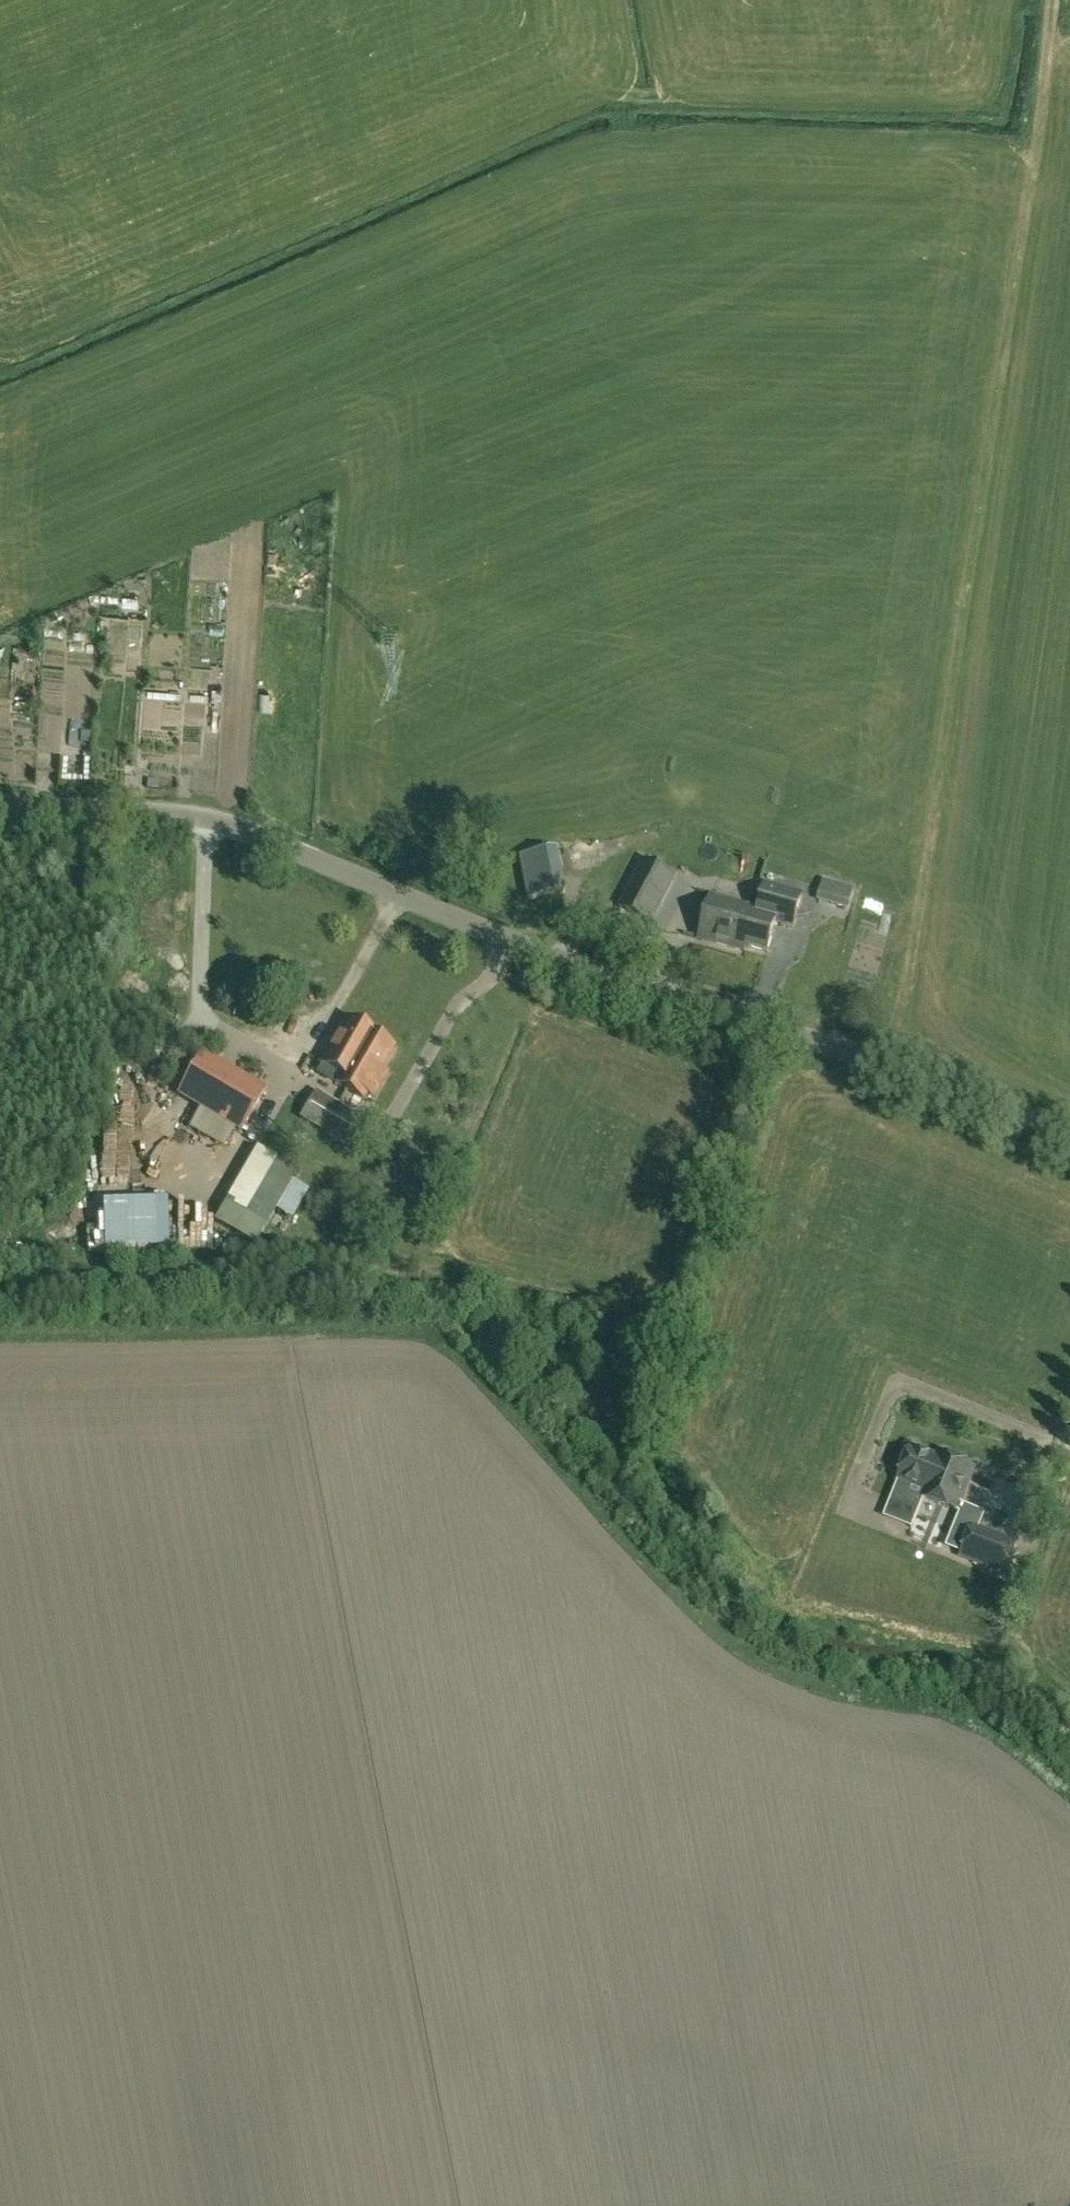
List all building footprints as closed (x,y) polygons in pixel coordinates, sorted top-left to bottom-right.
[(519,859),(529,902),(563,894),(553,851),(519,859)] [(620,908),(651,924),(675,878),(644,861),(620,908)] [(769,951),(776,923),(793,928),(804,893),(765,881),(757,909),(711,897),(700,939),(737,948),(738,942),(769,951)] [(839,884),(833,904),(848,909),(854,888),(839,884)] [(322,1061),(340,1072),(333,1084),(363,1101),(367,1095),(374,1099),(389,1073),(381,1069),(395,1047),(379,1037),(379,1036),(349,1018),(322,1061)] [(265,1091),(204,1055),(180,1096),(241,1132),(265,1091)] [(286,1148),(302,1120),(345,1144),(362,1114),(318,1089),(317,1090),(299,1079),(283,1107),(285,1108),(268,1137),(286,1148)] [(950,1462),(951,1457),(937,1452),(935,1456),(913,1447),(891,1502),(917,1512),(924,1496),(926,1490),(924,1489),(930,1474),(935,1476),(937,1473),(941,1475),(943,1471),(946,1472),(950,1462)] [(930,1474),(924,1489),(926,1490),(924,1496),(958,1510),(975,1467),(951,1457),(950,1462),(946,1472),(943,1471),(941,1475),(937,1473),(935,1476),(930,1474)] [(974,1526),(963,1555),(1006,1572),(1017,1543),(974,1526)]
